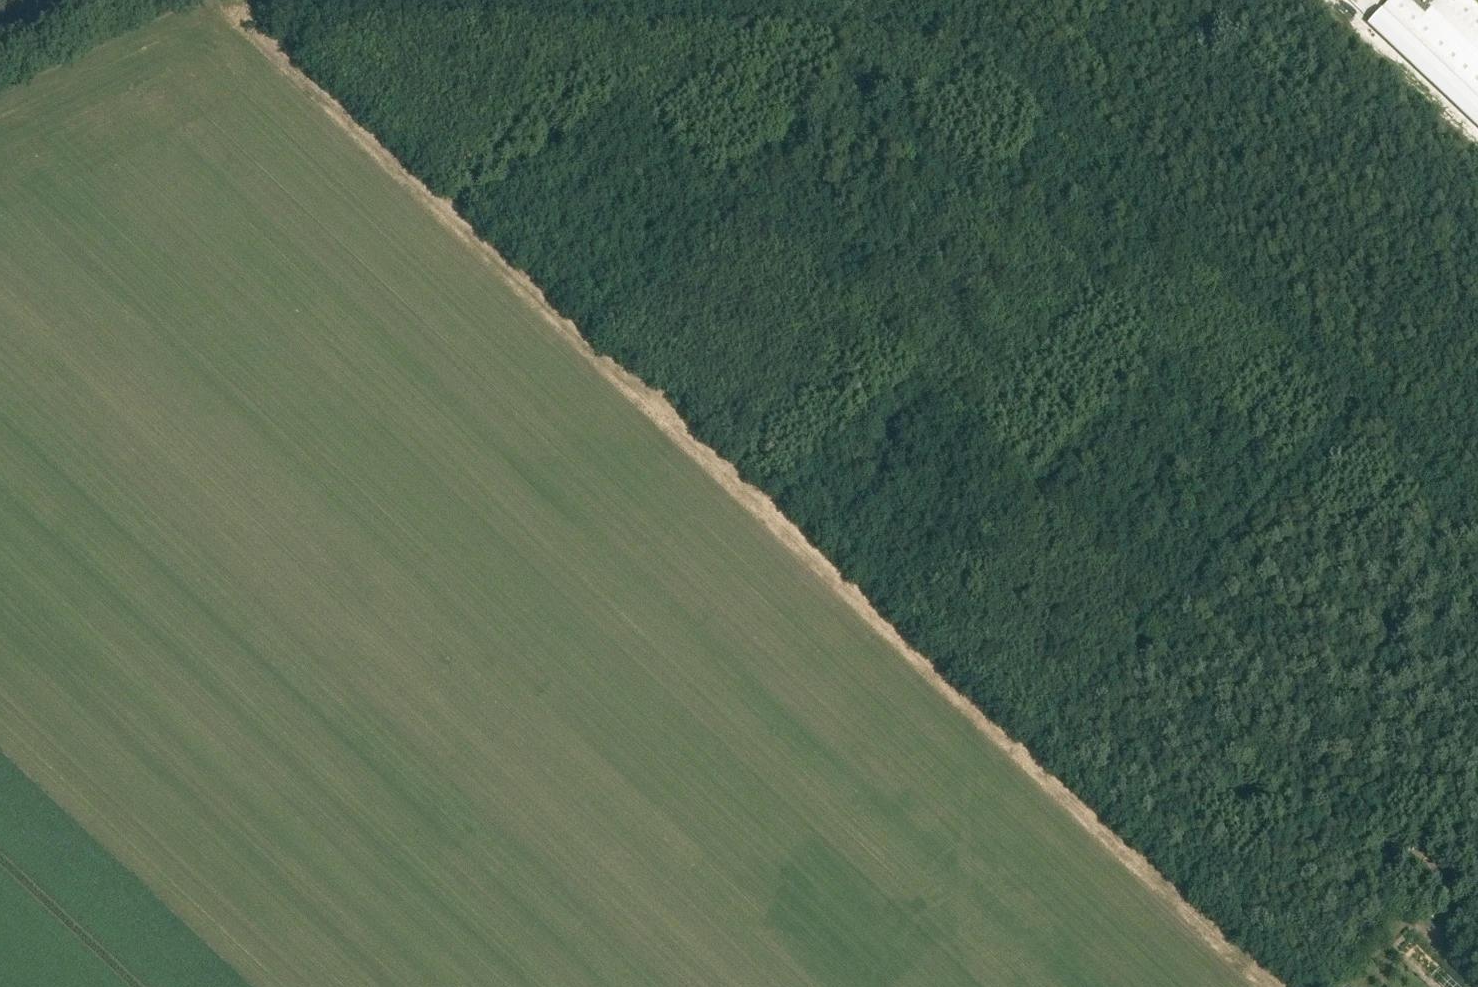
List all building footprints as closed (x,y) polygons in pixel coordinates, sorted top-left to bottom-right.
[(1470,0),(1390,0),(1381,10),(1477,102),(1477,8),(1470,0)]
